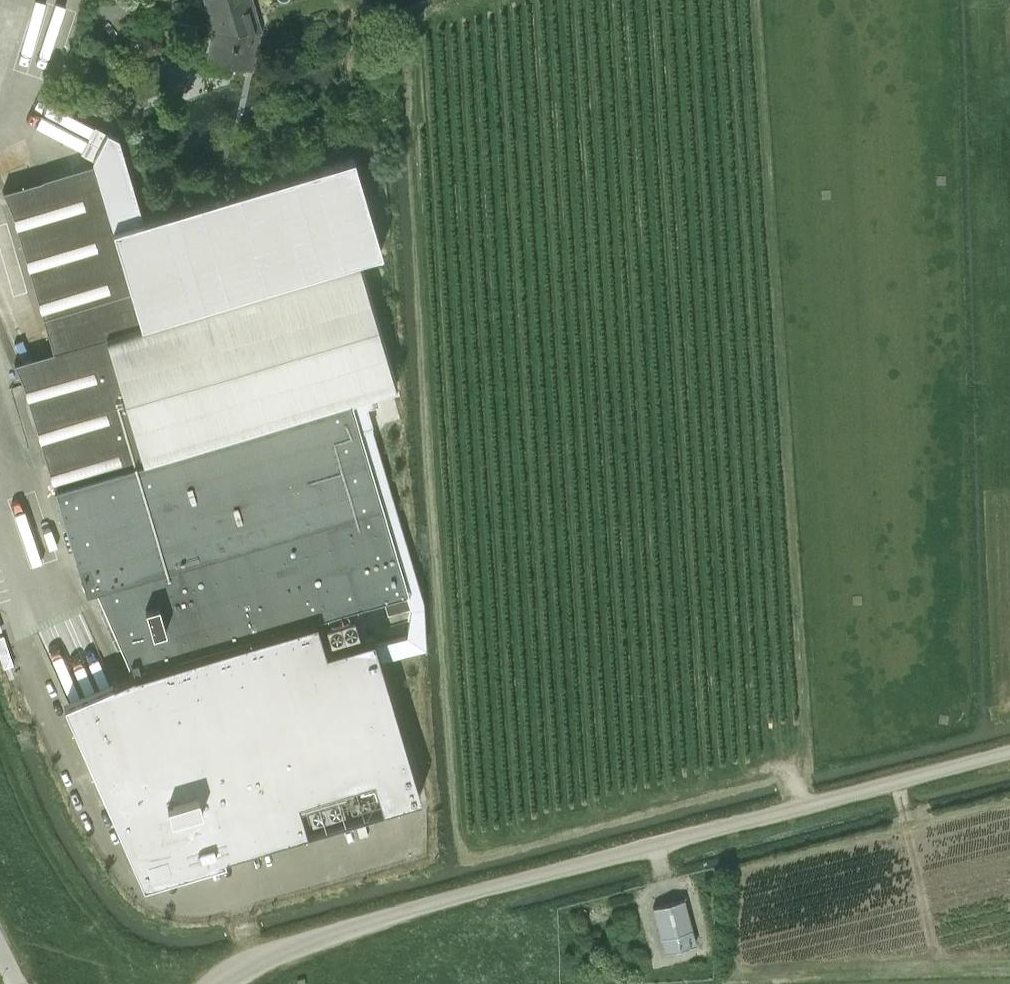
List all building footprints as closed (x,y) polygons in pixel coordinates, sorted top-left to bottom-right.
[(252,0),(205,0),(214,31),(208,57),(251,67),(261,30),(252,0)] [(94,164),(3,190),(52,350),(14,362),(86,593),(97,590),(132,672),(157,661),(169,702),(128,720),(122,707),(79,726),(83,735),(82,736),(145,877),(420,796),(373,636),(321,651),(312,619),(382,598),(387,613),(410,606),(349,401),(395,387),(356,258),(381,251),(353,155),(142,218),(118,135),(98,126),(84,153),(92,157),(94,164)] [(653,906),(665,952),(695,944),(684,898),(653,906)]
